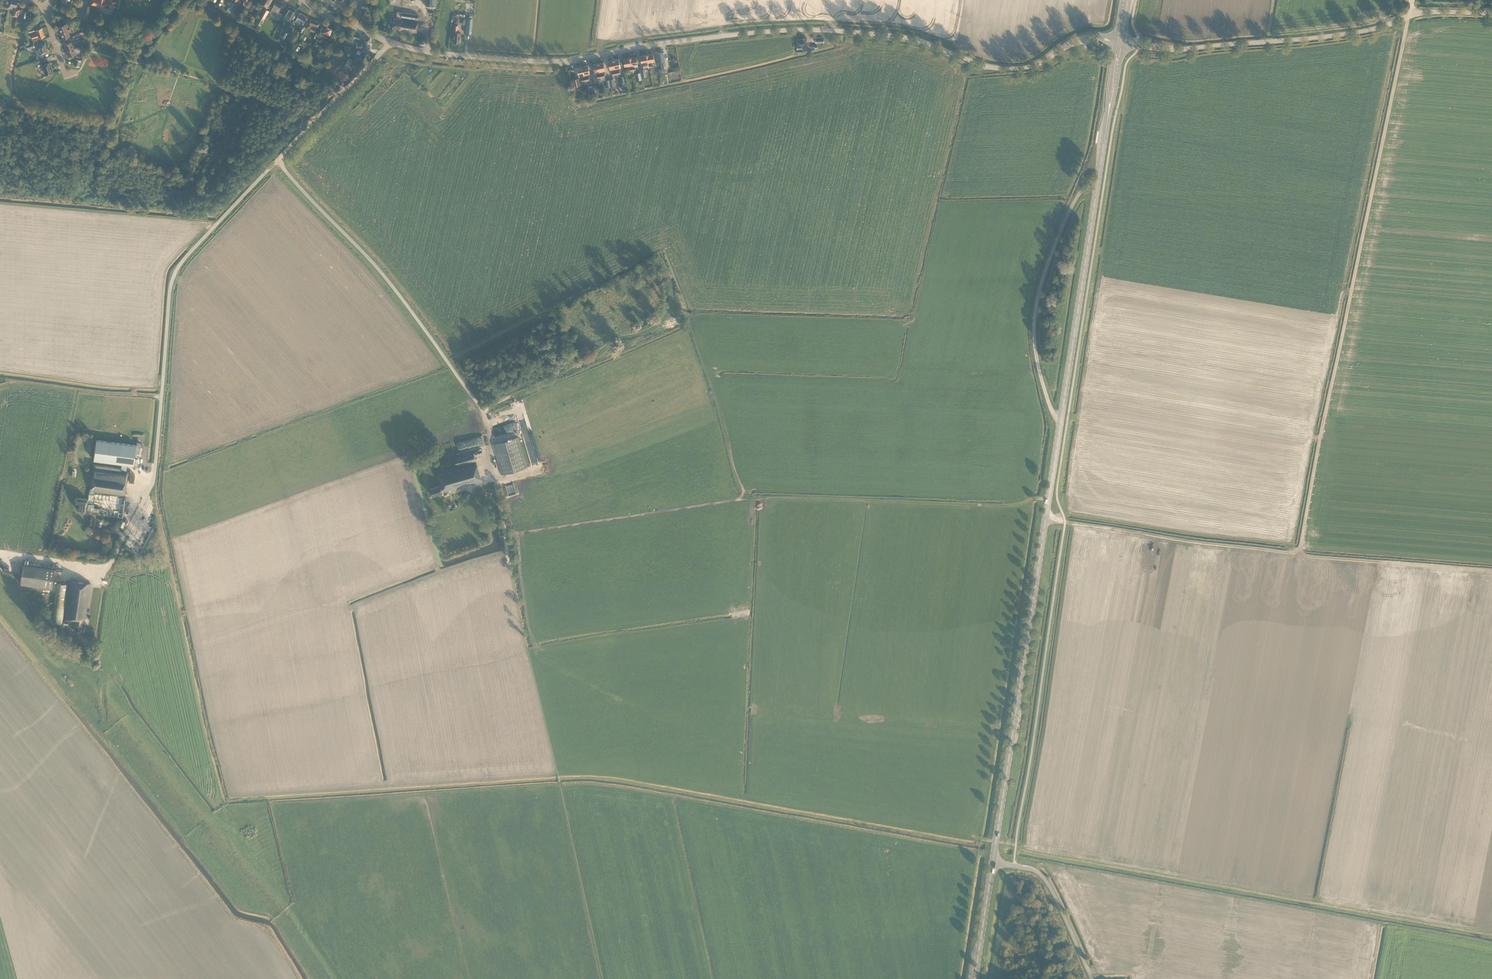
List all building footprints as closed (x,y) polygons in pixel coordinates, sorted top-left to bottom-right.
[(17,16),(19,9),(16,8),(17,2),(11,0),(9,8),(14,9),(12,15),(17,16)] [(280,9),(284,2),(279,0),(276,0),(274,5),(271,10),(278,13),(275,17),(278,19),(282,13),(279,11),(280,9)] [(391,9),(411,12),(413,2),(415,2),(415,0),(393,0),(391,9)] [(282,15),(290,20),(296,9),(288,5),(285,12),(284,12),(282,15)] [(265,19),(269,10),(263,7),(259,15),(254,24),(259,27),(261,24),(264,18),(265,19)] [(419,14),(397,11),(396,18),(394,18),(392,27),(399,28),(399,30),(403,30),(403,31),(416,33),(419,14)] [(300,12),(296,18),(295,21),(301,24),(298,29),(303,32),(306,26),(303,25),(308,16),(300,12)] [(308,25),(311,26),(309,30),(314,32),(315,32),(316,30),(319,22),(311,18),(308,25)] [(292,23),(288,20),(283,30),(287,32),(292,23)] [(453,37),(453,41),(459,42),(460,36),(461,32),(457,32),(458,22),(454,21),(453,37)] [(58,26),(60,32),(68,29),(66,23),(58,26)] [(329,35),(332,27),(324,24),(321,32),(322,32),(320,36),(326,38),(328,34),(329,35)] [(38,37),(45,35),(42,27),(35,29),(36,32),(31,34),(32,38),(35,37),(38,36),(38,37)] [(68,29),(60,32),(62,38),(70,36),(68,29)] [(353,32),(350,40),(353,41),(355,37),(358,38),(359,38),(360,35),(353,32)] [(369,48),(370,38),(362,37),(362,43),(361,47),(369,48)] [(802,45),(806,45),(806,38),(801,38),(801,39),(797,39),(797,45),(797,49),(802,48),(802,45)] [(64,44),(66,50),(80,46),(79,43),(73,45),(72,41),(64,44)] [(37,59),(44,57),(43,53),(48,51),(45,42),(37,45),(38,49),(36,50),(37,55),(36,56),(37,59)] [(365,59),(368,52),(361,49),(361,51),(357,49),(358,47),(351,45),(349,50),(357,53),(358,54),(359,54),(359,57),(365,59)] [(80,46),(66,50),(69,56),(76,54),(74,50),(80,48),(80,46)] [(335,55),(334,54),(330,53),(330,52),(326,50),(325,54),(329,56),(329,57),(335,60),(335,57),(336,57),(336,56),(335,55)] [(644,69),(649,68),(647,54),(640,55),(642,63),(643,63),(644,69)] [(317,70),(320,66),(307,56),(304,60),(317,70)] [(636,56),(630,57),(632,70),(636,69),(635,67),(638,66),(638,65),(638,64),(636,56)] [(343,66),(347,69),(354,61),(349,57),(347,60),(343,66)] [(632,70),(630,57),(624,58),(625,66),(630,65),(630,67),(628,67),(629,70),(632,70)] [(46,74),(53,72),(51,67),(52,67),(50,61),(49,62),(48,58),(42,60),(43,64),(42,64),(44,70),(46,74)] [(327,69),(335,76),(340,69),(341,69),(341,68),(343,66),(347,60),(346,61),(344,60),(344,58),(341,58),(342,61),(339,65),(336,67),(331,63),(327,69)] [(617,74),(614,59),(608,60),(610,69),(614,68),(614,70),(612,71),(613,75),(617,74)] [(597,81),(602,81),(598,63),(593,64),(595,72),(597,72),(597,74),(596,74),(597,78),(597,79),(597,81)] [(582,81),(586,80),(583,66),(578,67),(579,76),(583,75),(583,77),(581,77),(582,81)] [(340,69),(335,76),(341,80),(346,74),(341,69),(340,69)] [(679,79),(678,71),(668,73),(670,81),(679,79)] [(572,79),(574,86),(581,84),(579,77),(572,79)] [(590,95),(596,93),(594,84),(588,86),(590,95)] [(518,436),(498,442),(493,444),(502,474),(527,467),(518,436)] [(88,498),(77,497),(77,498),(75,498),(75,500),(76,501),(76,502),(79,502),(78,509),(85,511),(85,510),(92,512),(92,513),(123,517),(128,469),(126,469),(127,463),(133,464),(136,444),(97,439),(94,459),(122,463),(121,468),(94,464),(88,498)] [(450,491),(483,482),(473,450),(455,456),(458,466),(444,470),(445,472),(438,474),(441,485),(430,488),(432,496),(443,492),(450,490),(450,491)] [(527,467),(502,474),(507,491),(532,484),(527,467)] [(469,499),(472,493),(466,491),(464,497),(469,499)] [(21,583),(52,588),(55,568),(24,563),(21,583)] [(85,618),(91,583),(71,580),(65,618),(76,620),(74,629),(81,630),(83,618),(85,618)] [(52,621),(62,622),(68,583),(57,582),(52,621)]
